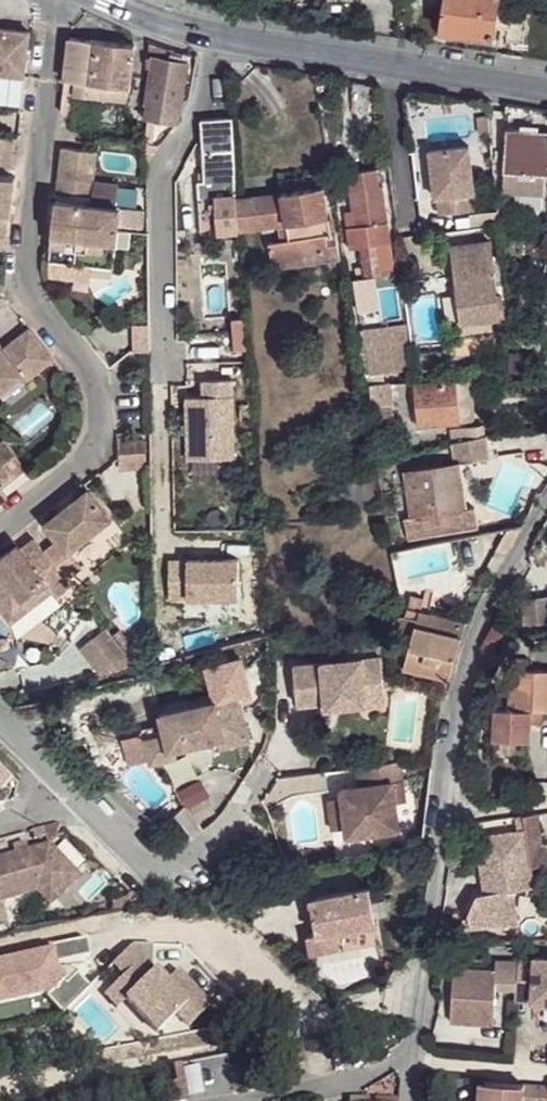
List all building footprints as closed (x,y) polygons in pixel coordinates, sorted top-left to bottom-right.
[(440,28),(492,36),(494,27),(495,22),(498,7),(499,0),(444,0),(440,28)] [(510,9),(498,7),(495,22),(507,23),(510,9)] [(527,12),(510,9),(507,23),(504,38),(523,41),(527,12)] [(24,69),(29,24),(0,21),(0,65),(24,69)] [(75,80),(91,82),(95,39),(71,37),(65,79),(75,80)] [(91,82),(130,86),(134,44),(95,39),(91,82)] [(150,100),(181,105),(188,63),(155,57),(155,58),(154,67),(150,100)] [(20,98),(24,69),(0,65),(0,95),(20,98)] [(63,93),(74,94),(75,80),(65,79),(63,93)] [(75,80),(74,94),(129,99),(130,86),(91,82),(75,80)] [(61,111),(72,112),(74,94),(63,93),(61,111)] [(181,105),(150,100),(150,119),(176,123),(181,105)] [(230,148),(235,148),(233,117),(203,119),(208,232),(239,230),(234,164),(231,164),(230,148)] [(507,129),(503,188),(506,192),(544,194),(543,201),(546,201),(546,131),(507,129)] [(0,136),(0,166),(8,167),(11,137),(0,136)] [(471,147),(431,149),(433,194),(439,194),(472,192),(474,192),(471,147)] [(95,150),(63,148),(58,191),(91,194),(95,150)] [(0,175),(0,231),(11,233),(15,177),(0,175)] [(361,255),(364,275),(392,271),(389,252),(393,251),(383,192),(381,192),(377,176),(345,181),(355,236),(348,236),(352,257),(361,255)] [(288,223),(328,216),(323,185),(284,192),(288,223)] [(284,192),(238,198),(240,230),(279,224),(288,223),(284,192)] [(472,192),(439,194),(440,211),(473,209),(472,192)] [(120,206),(57,199),(51,257),(90,261),(114,265),(120,206)] [(269,241),(274,268),(339,258),(336,229),(332,230),(328,216),(288,223),(279,224),(281,238),(269,241)] [(0,231),(0,246),(9,248),(11,233),(0,231)] [(455,269),(462,323),(501,318),(491,241),(452,246),(454,263),(455,269)] [(90,261),(51,257),(49,274),(88,279),(90,261)] [(31,323),(14,336),(18,340),(6,350),(2,345),(0,342),(0,390),(23,373),(26,377),(55,354),(31,323)] [(370,375),(390,371),(412,368),(408,335),(366,340),(370,375)] [(18,340),(14,336),(2,345),(6,350),(18,340)] [(444,352),(421,354),(422,371),(445,369),(444,352)] [(389,380),(375,381),(381,423),(394,422),(389,380)] [(459,401),(470,400),(470,382),(457,383),(459,401)] [(417,426),(460,424),(459,401),(457,383),(414,384),(417,426)] [(470,400),(459,401),(460,424),(470,423),(472,417),(470,400)] [(484,426),(449,429),(451,443),(477,436),(485,434),(484,426)] [(121,459),(121,466),(148,466),(147,438),(143,438),(141,440),(135,440),(135,434),(120,435),(121,459)] [(451,444),(453,462),(458,461),(458,464),(490,461),(486,437),(451,444)] [(9,475),(13,481),(29,469),(7,442),(0,447),(0,482),(9,475)] [(453,462),(408,468),(414,512),(405,513),(408,535),(477,524),(475,505),(464,507),(458,464),(458,461),(453,462)] [(1,491),(13,481),(9,475),(0,482),(0,489),(1,491)] [(54,558),(75,586),(90,574),(77,556),(118,523),(93,490),(50,525),(66,547),(54,558)] [(509,529),(498,550),(505,554),(523,526),(509,529)] [(445,542),(398,549),(403,578),(449,571),(445,542)] [(38,571),(54,558),(43,544),(27,558),(38,571)] [(54,558),(38,571),(27,558),(23,552),(0,571),(0,611),(12,626),(33,609),(38,617),(59,599),(65,606),(81,593),(75,586),(54,558)] [(520,630),(523,629),(546,629),(546,595),(522,594),(520,630)] [(451,681),(450,669),(460,639),(455,636),(459,621),(419,610),(422,600),(410,597),(406,615),(400,616),(401,632),(403,645),(414,648),(408,670),(419,674),(424,675),(432,676),(451,681)] [(33,609),(12,626),(18,634),(38,617),(33,609)] [(498,625),(475,651),(489,663),(512,638),(498,625)] [(111,631),(87,650),(105,676),(139,667),(134,662),(116,638),(111,631)] [(125,631),(116,638),(134,662),(143,655),(125,631)] [(380,656),(293,666),(298,707),(325,704),(337,702),(338,708),(366,705),(365,691),(384,689),(380,656)] [(530,660),(514,659),(511,711),(495,710),(494,741),(530,743),(531,725),(541,725),(542,713),(546,713),(546,672),(529,671),(530,660)] [(365,691),(366,705),(385,703),(384,689),(365,691)] [(213,702),(157,710),(159,721),(160,726),(140,730),(144,760),(171,755),(171,747),(214,741),(219,739),(214,707),(213,702)] [(235,703),(214,707),(219,739),(214,741),(215,749),(242,745),(235,703)] [(159,721),(139,724),(140,730),(160,726),(159,721)] [(399,764),(356,769),(358,789),(339,791),(340,801),(343,829),(344,838),(396,833),(393,807),(404,805),(399,764)] [(340,801),(327,803),(330,831),(343,829),(340,801)] [(525,816),(527,830),(533,866),(534,870),(546,866),(546,856),(544,855),(537,813),(534,814),(525,816)] [(42,828),(47,845),(74,838),(62,826),(61,826),(59,826),(57,825),(55,825),(53,825),(51,826),(49,826),(48,827),(42,828)] [(527,830),(479,838),(488,894),(480,895),(467,921),(521,924),(542,920),(534,870),(533,866),(527,830)] [(35,891),(49,905),(78,875),(47,845),(0,858),(0,901),(35,891)] [(380,890),(321,902),(328,940),(319,941),(323,961),(353,955),(350,936),(387,929),(380,890)] [(134,942),(96,979),(152,1037),(187,1004),(198,1015),(211,1003),(174,965),(165,974),(134,942)] [(521,996),(541,995),(541,1003),(544,1002),(546,1002),(546,957),(538,957),(538,960),(520,960),(521,993),(521,996)] [(521,993),(520,960),(500,961),(500,972),(500,994),(521,993)] [(500,994),(500,972),(457,974),(458,1027),(500,1026),(500,994)] [(171,1066),(174,1085),(177,1100),(188,1100),(181,1065),(171,1066)] [(479,1082),(478,1092),(516,1094),(516,1090),(523,1090),(523,1085),(479,1082)] [(544,1096),(545,1085),(523,1083),(523,1085),(523,1090),(522,1095),(544,1096)] [(165,1086),(167,1100),(177,1100),(174,1085),(165,1086)] [(545,1085),(544,1096),(522,1095),(522,1100),(546,1100),(546,1085),(545,1085)] [(478,1100),(522,1100),(522,1095),(516,1094),(478,1092),(478,1100)]
